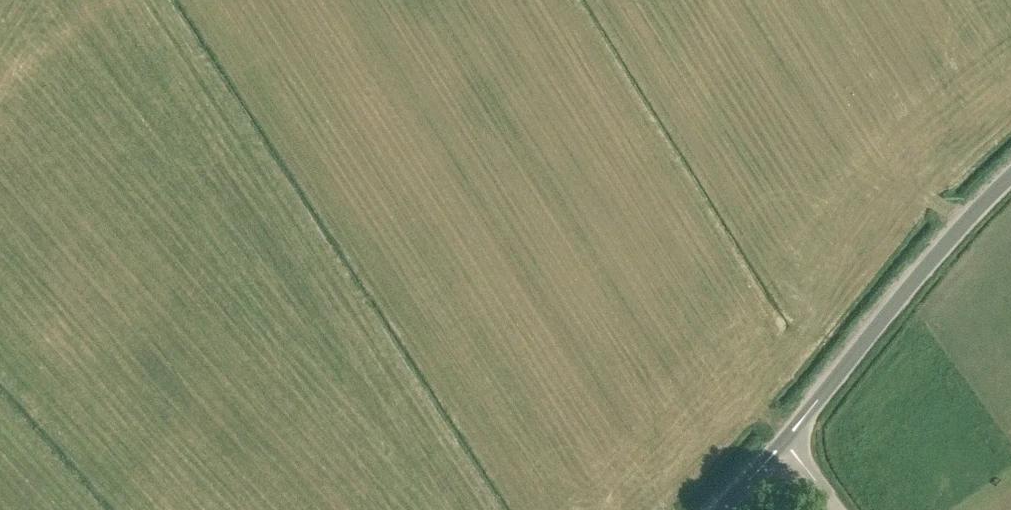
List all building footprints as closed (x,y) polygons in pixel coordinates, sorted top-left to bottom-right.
[(717,412),(707,418),(715,432),(725,425),(717,412)]
